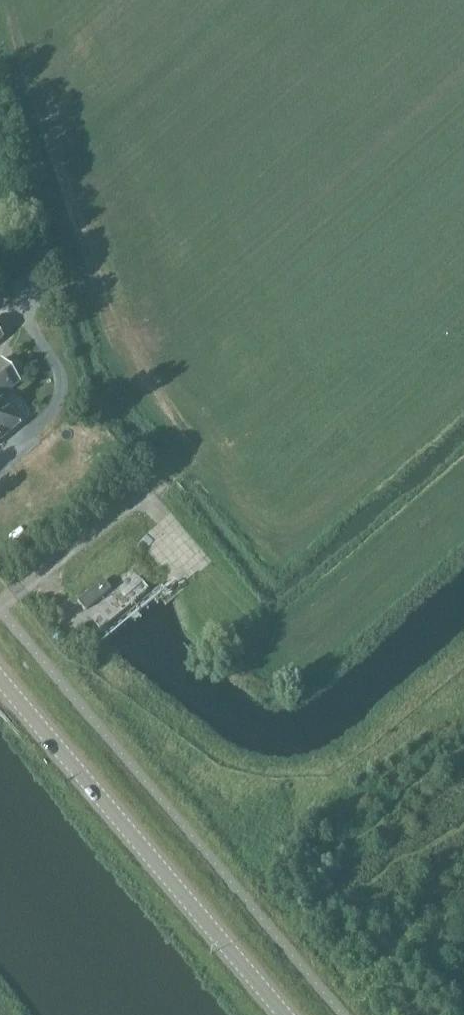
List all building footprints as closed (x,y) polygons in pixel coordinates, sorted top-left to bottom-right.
[(11,345),(0,331),(0,354),(11,345)] [(7,357),(0,363),(0,439),(25,419),(7,396),(26,382),(7,357)] [(149,590),(141,581),(132,570),(110,589),(104,581),(77,603),(84,612),(100,631),(149,590)]
